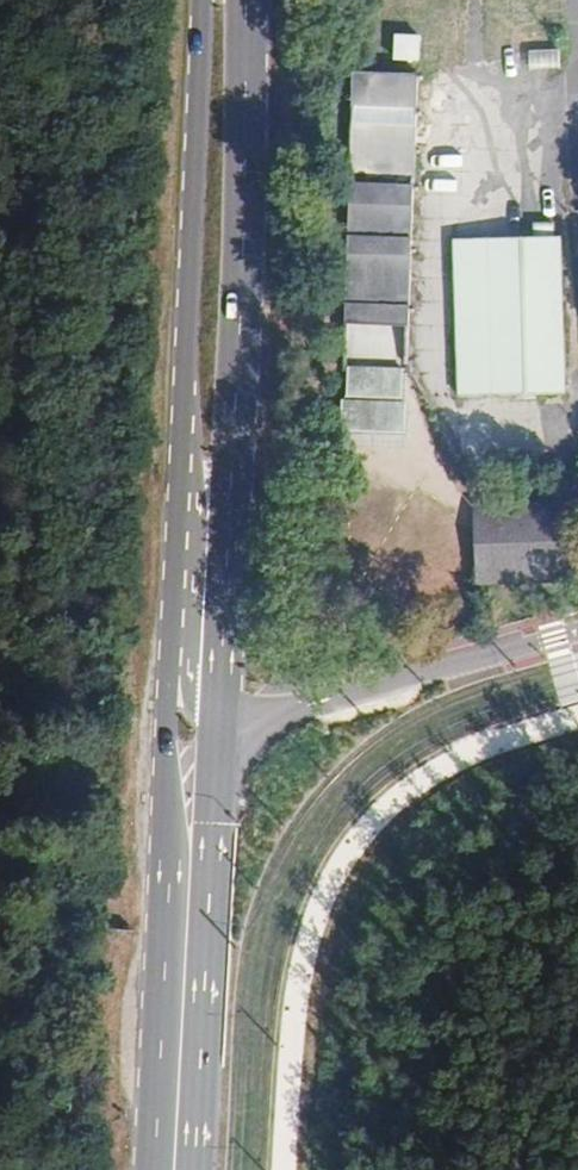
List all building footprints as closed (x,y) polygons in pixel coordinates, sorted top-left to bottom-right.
[(397,31),(395,59),(423,61),(424,33),(397,31)] [(530,50),(531,68),(562,67),(562,49),(530,50)] [(415,85),(341,82),(333,442),(405,445),(415,85)] [(428,298),(458,298),(460,380),(574,380),(564,246),(426,250),(428,298)] [(475,506),(479,583),(543,582),(577,550),(576,503),(475,506)]
